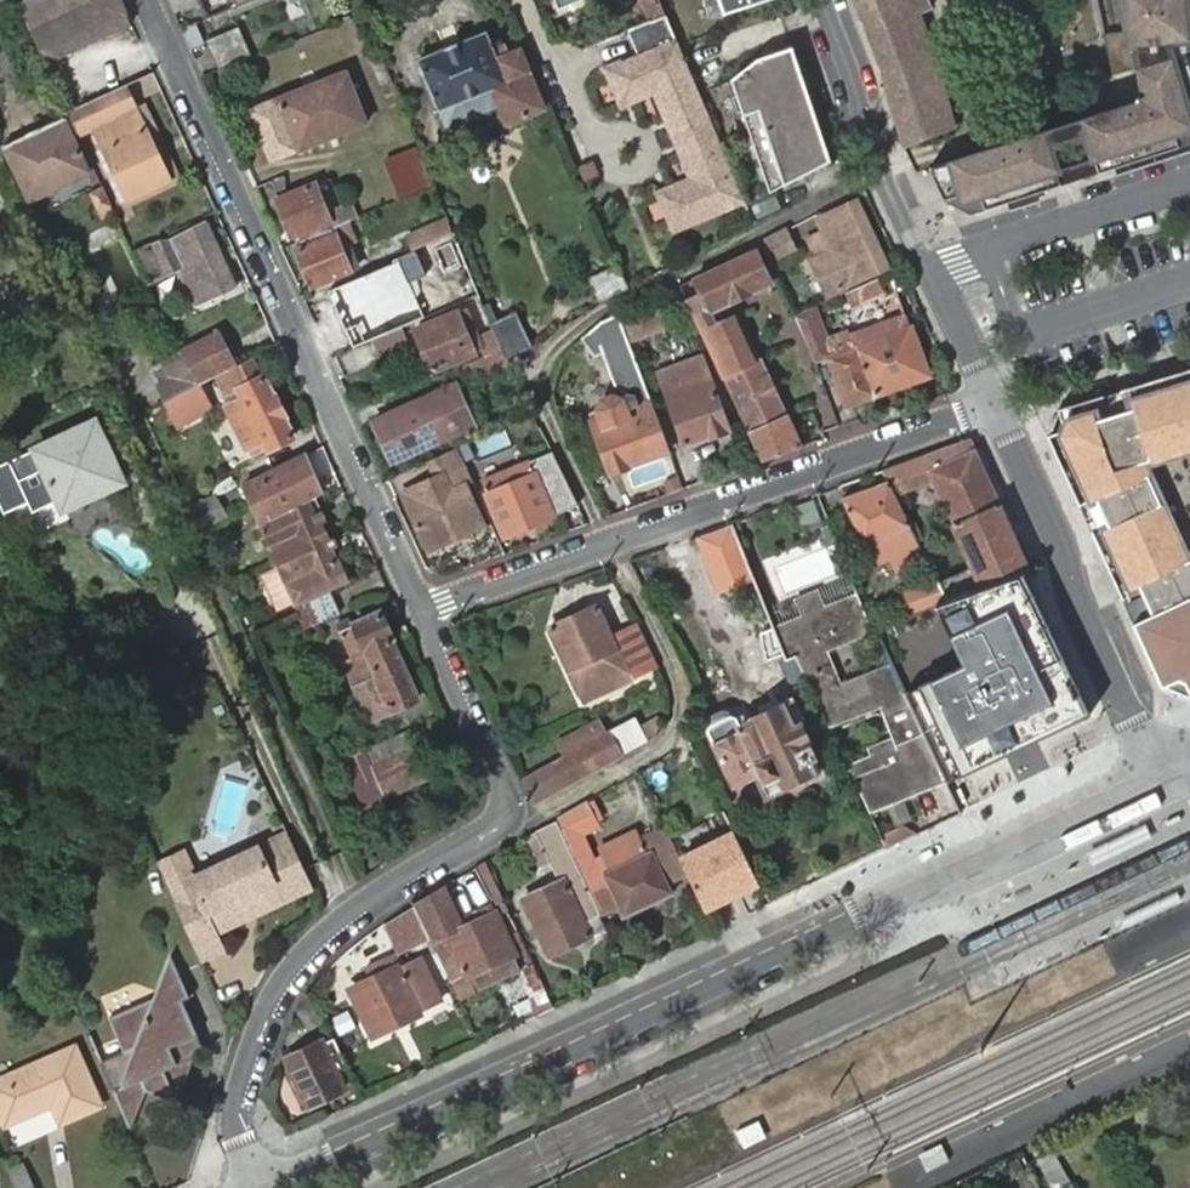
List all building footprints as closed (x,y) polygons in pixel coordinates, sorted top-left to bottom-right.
[(18,6),(45,64),(58,58),(53,46),(113,19),(117,31),(132,24),(121,0),(30,0),(18,6)] [(253,0),(199,0),(208,20),(253,0)] [(661,0),(642,0),(652,23),(630,33),(638,51),(673,36),(665,19),(669,17),(661,0)] [(725,16),(737,11),(770,0),(721,0),(725,16)] [(904,146),(956,125),(932,40),(921,10),(930,7),(927,0),(855,0),(880,65),(904,146)] [(1132,70),(1183,56),(1189,53),(1189,0),(1122,0),(1132,70)] [(53,46),(58,58),(117,31),(113,19),(53,46)] [(217,68),(253,53),(241,23),(205,37),(217,68)] [(419,60),(440,110),(436,116),(443,131),(447,129),(446,124),(498,104),(507,123),(543,108),(521,53),(511,57),(506,45),(493,49),(487,33),(419,60)] [(622,105),(656,91),(667,119),(678,115),(685,132),(710,122),(673,36),(638,51),(606,66),(622,105)] [(732,79),(771,191),(834,162),(826,138),(820,139),(797,75),(802,73),(794,48),(755,61),(732,79)] [(1183,56),(1132,70),(1141,101),(1078,121),(1096,175),(1189,144),(1189,143),(1189,77),(1183,56)] [(249,112),(270,161),(295,150),(296,152),(364,124),(342,71),(274,100),(275,101),(249,112)] [(167,181),(124,86),(94,99),(97,105),(85,110),(127,200),(167,181)] [(94,99),(83,104),(85,110),(97,105),(94,99)] [(678,115),(667,119),(674,137),(685,132),(678,115)] [(4,147),(30,200),(90,172),(63,119),(4,147)] [(692,182),(657,195),(672,232),(743,204),(710,122),(685,132),(692,149),(681,154),(692,182)] [(1044,131),(929,169),(944,201),(972,215),(1061,186),(1044,131)] [(685,132),(674,137),(681,154),(692,149),(685,132)] [(410,190),(431,181),(417,148),(396,157),(410,190)] [(330,228),(354,218),(349,204),(339,208),(326,180),(275,200),(290,236),(296,235),(299,241),(330,228)] [(99,213),(112,208),(102,189),(90,194),(99,213)] [(808,238),(817,258),(811,261),(827,294),(891,265),(860,201),(816,219),(822,233),(808,238)] [(33,219),(43,238),(58,232),(48,213),(33,219)] [(412,232),(418,246),(452,233),(446,219),(412,232)] [(150,241),(133,248),(148,280),(176,268),(193,305),(236,285),(208,223),(152,247),(150,241)] [(299,241),(296,242),(298,250),(295,250),(311,287),(347,272),(337,249),(353,243),(347,229),(333,235),(330,228),(299,241)] [(788,228),(758,242),(769,265),(799,252),(788,228)] [(756,252),(679,285),(688,307),(698,302),(694,293),(700,291),(709,309),(770,283),(756,252)] [(399,261),(327,292),(352,347),(371,339),(399,327),(423,316),(399,261)] [(600,305),(628,290),(617,264),(589,278),(600,305)] [(504,360),(532,347),(516,311),(503,316),(496,300),(481,306),(499,348),(503,360),(504,360)] [(651,308),(620,319),(627,338),(659,327),(651,308)] [(820,325),(812,308),(794,316),(802,333),(820,325)] [(457,322),(467,317),(464,311),(414,332),(431,370),(480,350),(477,341),(467,345),(457,322)] [(586,421),(606,476),(627,468),(627,467),(668,453),(627,338),(620,319),(618,314),(604,322),(583,339),(595,357),(604,354),(616,386),(624,392),(619,399),(609,393),(597,398),(592,409),(595,418),(586,421)] [(825,343),(846,403),(869,395),(869,397),(929,375),(911,327),(908,328),(904,315),(881,323),(879,315),(855,323),(858,331),(825,343)] [(477,341),(467,317),(457,322),(467,345),(477,341)] [(761,460),(799,447),(757,358),(751,360),(732,317),(700,332),(721,376),(724,374),(750,430),(747,431),(761,460)] [(404,339),(399,327),(371,339),(376,351),(404,339)] [(217,332),(177,349),(179,355),(192,382),(232,365),(217,332)] [(499,348),(459,366),(464,379),(505,362),(504,360),(503,360),(499,348)] [(192,382),(179,355),(158,364),(164,378),(151,384),(159,401),(193,386),(192,382)] [(251,359),(218,375),(227,394),(220,397),(249,458),(293,437),(282,417),(283,416),(274,396),(272,397),(262,377),(260,379),(251,359)] [(1056,409),(1065,429),(1046,437),(1076,505),(1189,451),(1189,369),(1056,409)] [(669,396),(674,407),(672,408),(686,448),(707,440),(709,442),(728,435),(714,393),(711,393),(708,384),(710,383),(706,372),(664,386),(667,397),(669,396)] [(371,422),(389,462),(471,427),(453,386),(404,407),(371,422)] [(583,412),(586,421),(595,418),(592,409),(583,412)] [(96,418),(34,446),(37,448),(59,496),(120,468),(96,418)] [(489,433),(454,449),(465,471),(500,454),(489,433)] [(933,483),(951,523),(998,504),(969,440),(883,471),(895,496),(933,483)] [(0,465),(0,503),(4,512),(28,501),(33,511),(59,496),(37,448),(0,465)] [(482,528),(490,524),(465,471),(454,449),(425,462),(434,478),(415,489),(417,494),(407,500),(411,510),(407,512),(420,536),(474,511),(478,520),(482,528)] [(1076,505),(1159,689),(1189,702),(1189,451),(1076,505)] [(239,485),(247,503),(256,523),(303,501),(319,494),(303,456),(239,485)] [(486,473),(489,480),(527,462),(524,456),(486,473)] [(527,462),(489,480),(481,483),(504,535),(551,515),(527,462)] [(59,496),(63,508),(125,479),(120,468),(59,496)] [(560,511),(577,503),(562,470),(545,477),(560,511)] [(840,500),(871,566),(917,549),(885,484),(840,500)] [(193,501),(201,525),(227,518),(220,493),(193,501)] [(256,523),(275,564),(323,542),(314,523),(323,520),(320,513),(311,517),(303,501),(256,523)] [(998,504),(951,523),(971,568),(936,580),(946,602),(957,598),(982,588),(1028,573),(998,504)] [(474,511),(420,536),(424,546),(478,520),(474,511)] [(730,525),(697,536),(712,574),(744,562),(730,525)] [(323,542),(275,564),(296,608),(345,584),(336,563),(333,564),(326,550),(334,547),(331,538),(323,542)] [(827,600),(853,590),(848,576),(822,586),(827,600)] [(946,602),(936,580),(902,593),(910,614),(946,602)] [(770,627),(783,660),(796,655),(805,652),(871,628),(857,594),(826,605),(820,588),(796,598),(802,615),(770,627)] [(988,602),(982,588),(957,598),(963,611),(988,602)] [(329,594),(297,610),(306,630),(338,614),(329,594)] [(1018,602),(963,628),(977,658),(920,685),(960,770),(1073,717),(1018,602)] [(655,668),(638,628),(609,640),(593,607),(546,629),(579,702),(590,697),(587,689),(624,673),(627,681),(655,668)] [(338,633),(353,666),(347,669),(349,676),(346,677),(368,722),(415,700),(388,640),(391,638),(379,614),(338,633)] [(890,663),(840,683),(827,650),(871,632),(869,629),(805,652),(796,655),(807,678),(829,727),(878,707),(892,740),(897,747),(924,736),(890,663)] [(796,655),(783,660),(781,660),(792,683),(807,678),(796,655)] [(587,689),(590,697),(627,681),(624,673),(587,689)] [(705,730),(729,778),(755,766),(759,775),(763,784),(778,776),(783,786),(824,766),(816,735),(798,743),(789,724),(796,720),(789,705),(780,708),(777,707),(736,724),(732,715),(727,717),(720,709),(707,715),(709,721),(705,730)] [(606,734),(522,779),(533,804),(632,749),(623,733),(610,740),(606,734)] [(892,740),(869,749),(873,757),(847,767),(870,814),(945,781),(924,736),(897,747),(892,740)] [(372,768),(386,797),(427,779),(414,750),(372,768)] [(755,766),(729,778),(733,787),(759,775),(755,766)] [(768,793),(783,786),(778,776),(763,784),(768,793)] [(588,799),(558,817),(571,846),(601,911),(616,904),(622,918),(672,895),(666,881),(686,871),(681,861),(665,828),(643,839),(639,831),(600,850),(605,857),(597,862),(582,832),(600,824),(588,799)] [(596,913),(553,821),(538,829),(556,871),(561,882),(523,899),(549,956),(590,938),(603,931),(596,913)] [(1145,823),(1087,850),(1092,862),(1151,835),(1145,823)] [(215,931),(312,886),(288,834),(191,880),(189,881),(194,891),(174,900),(200,959),(222,948),(215,931)] [(735,848),(727,852),(731,860),(747,852),(738,836),(731,840),(735,848)] [(681,861),(686,871),(704,910),(744,891),(738,880),(757,871),(747,852),(731,860),(727,852),(722,841),(681,861)] [(181,860),(160,869),(174,900),(194,891),(189,881),(191,880),(181,860)] [(477,866),(492,899),(503,894),(487,861),(477,866)] [(561,882),(556,871),(519,888),(523,899),(561,882)] [(738,880),(744,891),(762,881),(757,871),(738,880)] [(434,895),(418,902),(431,934),(448,926),(434,895)] [(429,939),(416,908),(388,928),(400,953),(429,939)] [(436,943),(445,964),(457,960),(465,978),(516,956),(498,917),(436,943)] [(172,956),(162,979),(180,973),(172,956)] [(369,983),(351,992),(371,1036),(422,1013),(420,1009),(439,1000),(420,959),(401,969),(394,956),(363,970),(369,983)] [(126,1054),(103,1063),(127,1119),(138,1114),(148,1091),(180,1102),(174,1094),(180,1076),(176,1066),(195,1057),(206,1053),(183,1001),(191,999),(180,973),(162,979),(155,999),(112,1019),(126,1054)] [(286,1063),(307,1106),(344,1089),(332,1063),(340,1060),(331,1042),(286,1063)] [(74,1046),(0,1079),(0,1110),(6,1125),(54,1103),(62,1121),(101,1103),(74,1046)] [(180,1102),(195,1057),(176,1066),(180,1076),(174,1094),(180,1102)] [(138,1114),(127,1119),(131,1130),(138,1114)] [(926,1172),(949,1160),(942,1146),(919,1157),(926,1172)] [(10,1169),(19,1187),(38,1187),(28,1162),(10,1169)]
